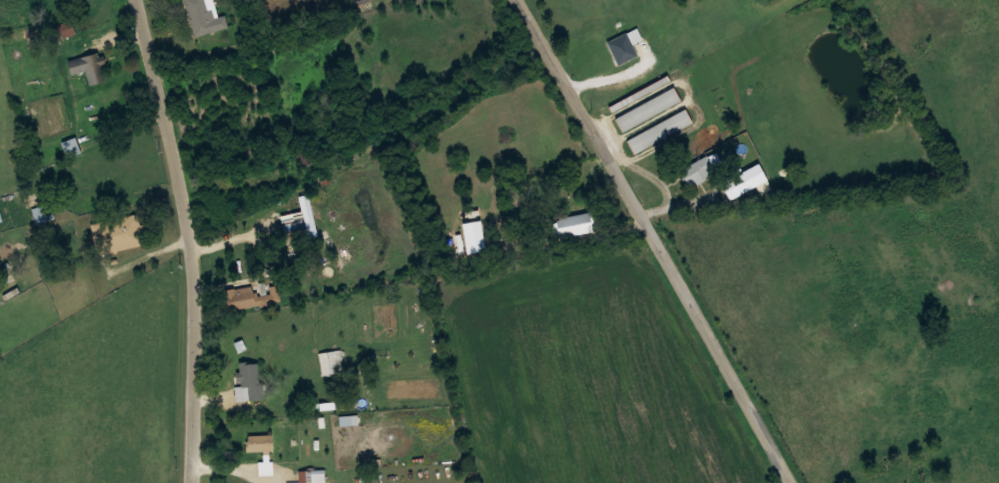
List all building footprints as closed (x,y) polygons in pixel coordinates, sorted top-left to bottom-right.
[(196,36),(229,27),(226,14),(219,16),(214,0),(185,0),(196,36)] [(630,31),(608,42),(615,54),(636,44),(630,31)] [(88,84),(107,78),(99,51),(66,61),(70,75),(84,70),(88,84)] [(669,82),(665,75),(611,106),(614,113),(669,82)] [(616,116),(623,131),(682,102),(674,87),(616,116)] [(628,138),(636,153),(694,123),(686,108),(628,138)] [(62,140),(65,155),(79,152),(76,137),(62,140)] [(301,166),(312,162),(306,145),(295,150),(301,166)] [(713,157),(681,166),(686,184),(718,175),(713,157)] [(732,200),(768,180),(758,162),(722,183),(732,200)] [(593,229),(589,212),(554,221),(559,238),(593,229)] [(138,213),(95,222),(101,252),(144,243),(138,213)] [(462,257),(478,251),(474,243),(459,249),(462,257)] [(225,311),(281,302),(279,284),(268,286),(269,292),(253,294),(251,285),(222,289),(225,311)] [(346,372),(343,348),(319,352),(323,375),(346,372)] [(261,363),(236,364),(237,387),(252,386),(252,398),(262,398),(261,363)] [(246,450),(274,450),(274,434),(246,434),(246,450)] [(260,461),(260,474),(273,474),(273,461),(260,461)] [(299,469),(299,482),(326,482),(326,469),(299,469)]
